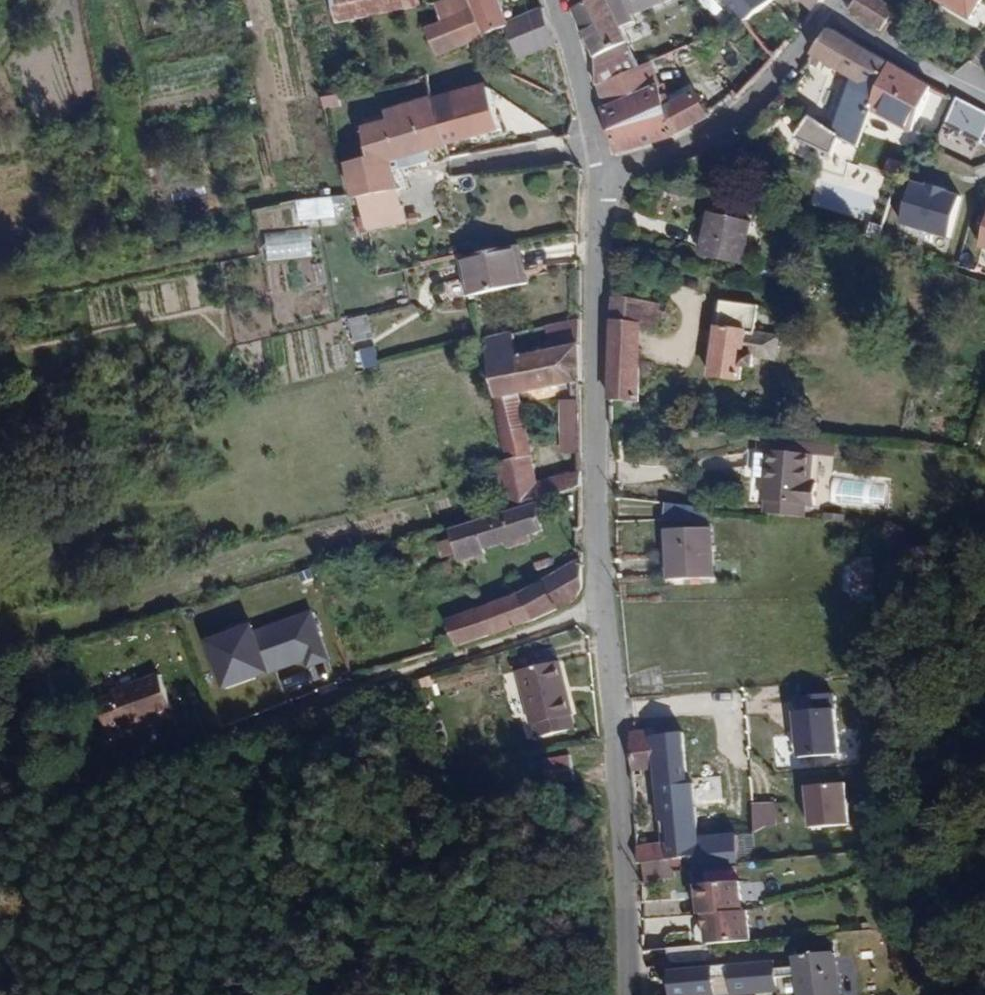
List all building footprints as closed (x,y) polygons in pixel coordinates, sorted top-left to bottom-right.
[(332,24),(417,5),(416,0),(326,0),(332,24)] [(435,37),(483,20),(475,0),(455,0),(445,3),(427,10),(435,37)] [(498,0),(475,0),(483,20),(494,48),(496,48),(556,26),(551,9),(548,0),(539,0),(503,13),(498,0)] [(571,10),(599,0),(568,0),(571,10)] [(616,22),(608,0),(599,0),(571,10),(590,59),(625,45),(616,22)] [(616,22),(627,18),(621,0),(608,0),(616,22)] [(627,18),(669,3),(668,0),(621,0),(627,18)] [(730,13),(749,0),(720,0),(730,13)] [(899,13),(884,0),(852,0),(847,5),(880,34),(899,13)] [(974,20),(983,0),(934,0),(974,20)] [(828,27),(809,49),(818,57),(844,75),(853,80),(852,83),(843,79),(828,123),(815,117),(804,138),(854,155),(860,136),(869,113),(872,104),(887,61),(828,27)] [(694,28),(680,34),(685,44),(698,38),(694,28)] [(702,50),(718,86),(719,89),(758,50),(742,31),(702,50)] [(625,45),(590,59),(591,86),(634,68),(625,45)] [(803,62),(804,63),(810,67),(818,57),(809,49),(805,57),(803,62)] [(872,104),(869,113),(913,132),(931,86),(887,61),(872,104)] [(645,64),(634,68),(591,86),(598,108),(653,88),(645,64)] [(433,86),(444,124),(494,111),(482,67),(447,80),(433,86)] [(361,181),(376,178),(411,171),(403,135),(444,124),(433,86),(408,92),(416,116),(390,123),(393,138),(353,148),(361,181)] [(659,109),(653,88),(598,108),(605,128),(602,129),(613,155),(665,138),(664,135),(700,121),(705,117),(705,113),(701,103),(696,105),(691,96),(659,109)] [(954,100),(943,127),(982,144),(984,138),(984,110),(956,96),(954,100)] [(546,111),(499,121),(501,135),(549,126),(546,111)] [(943,127),(937,143),(975,160),(982,144),(943,127)] [(411,171),(376,178),(384,211),(418,203),(411,171)] [(904,179),(893,224),(947,238),(959,193),(904,179)] [(332,197),(294,199),(295,220),(333,219),(332,197)] [(972,247),(984,250),(984,204),(972,247)] [(709,211),(697,256),(738,266),(749,220),(709,211)] [(823,224),(825,215),(807,211),(805,219),(823,224)] [(308,258),(307,231),(263,231),(263,258),(308,258)] [(473,298),(523,286),(515,244),(481,250),(464,254),(473,298)] [(271,264),(270,292),(292,293),(293,265),(271,264)] [(580,293),(555,298),(560,329),(579,326),(580,293)] [(615,295),(612,324),(639,327),(658,329),(660,301),(615,295)] [(720,300),(720,303),(711,357),(708,375),(742,380),(745,369),(754,370),(757,354),(778,356),(781,334),(756,331),(760,306),(720,300)] [(703,356),(711,357),(720,303),(712,302),(703,356)] [(507,310),(476,317),(480,344),(484,343),(511,338),(507,310)] [(352,340),(364,338),(362,317),(349,318),(352,340)] [(639,327),(612,324),(609,362),(638,364),(639,327)] [(576,461),(577,443),(519,462),(514,406),(510,372),(578,355),(579,341),(579,326),(560,329),(511,338),(484,343),(490,392),(495,433),(486,433),(488,459),(490,488),(509,482),(576,461)] [(360,369),(378,365),(373,346),(356,349),(360,369)] [(609,369),(608,398),(637,399),(638,364),(609,362),(609,369)] [(811,454),(771,452),(770,461),(810,463),(811,454)] [(810,490),(812,463),(810,463),(770,461),(768,461),(767,471),(756,470),(755,487),(766,487),(765,504),(809,507),(818,507),(819,491),(810,490)] [(533,493),(578,491),(578,474),(533,475),(533,493)] [(535,502),(486,518),(492,543),(539,528),(535,502)] [(809,507),(767,504),(767,513),(808,514),(809,514),(809,507)] [(492,543),(486,518),(452,530),(464,564),(494,554),(492,543)] [(667,529),(669,578),(712,578),(711,530),(667,529)] [(848,563),(848,598),(873,598),(872,562),(848,563)] [(570,576),(475,606),(472,607),(480,631),(558,607),(567,603),(573,598),(580,590),(583,583),(584,576),(583,572),(570,576)] [(216,691),(327,655),(310,606),(200,642),(216,691)] [(480,631),(472,607),(441,618),(449,641),(480,631)] [(510,670),(525,740),(574,729),(559,659),(510,670)] [(102,738),(173,721),(161,673),(90,690),(102,738)] [(790,708),(791,756),(836,754),(835,707),(790,708)] [(689,795),(703,794),(717,793),(714,722),(713,715),(685,716),(685,733),(689,795)] [(689,795),(685,733),(658,734),(657,726),(632,728),(632,762),(660,761),(666,841),(633,843),(633,861),(641,861),(672,860),(672,870),(737,867),(735,837),(692,838),(690,809),(689,795)] [(800,785),(805,828),(847,822),(842,779),(800,785)] [(703,794),(689,795),(690,809),(703,808),(703,794)] [(775,802),(751,802),(751,827),(776,827),(775,802)] [(672,870),(672,860),(641,861),(641,879),(673,878),(672,870)] [(694,943),(743,942),(742,880),(693,881),(694,943)] [(742,944),(635,951),(637,981),(681,978),(680,963),(697,962),(697,977),(743,974),(743,961),(763,960),(764,994),(805,992),(802,937),(761,940),(762,950),(742,951),(742,944)]
